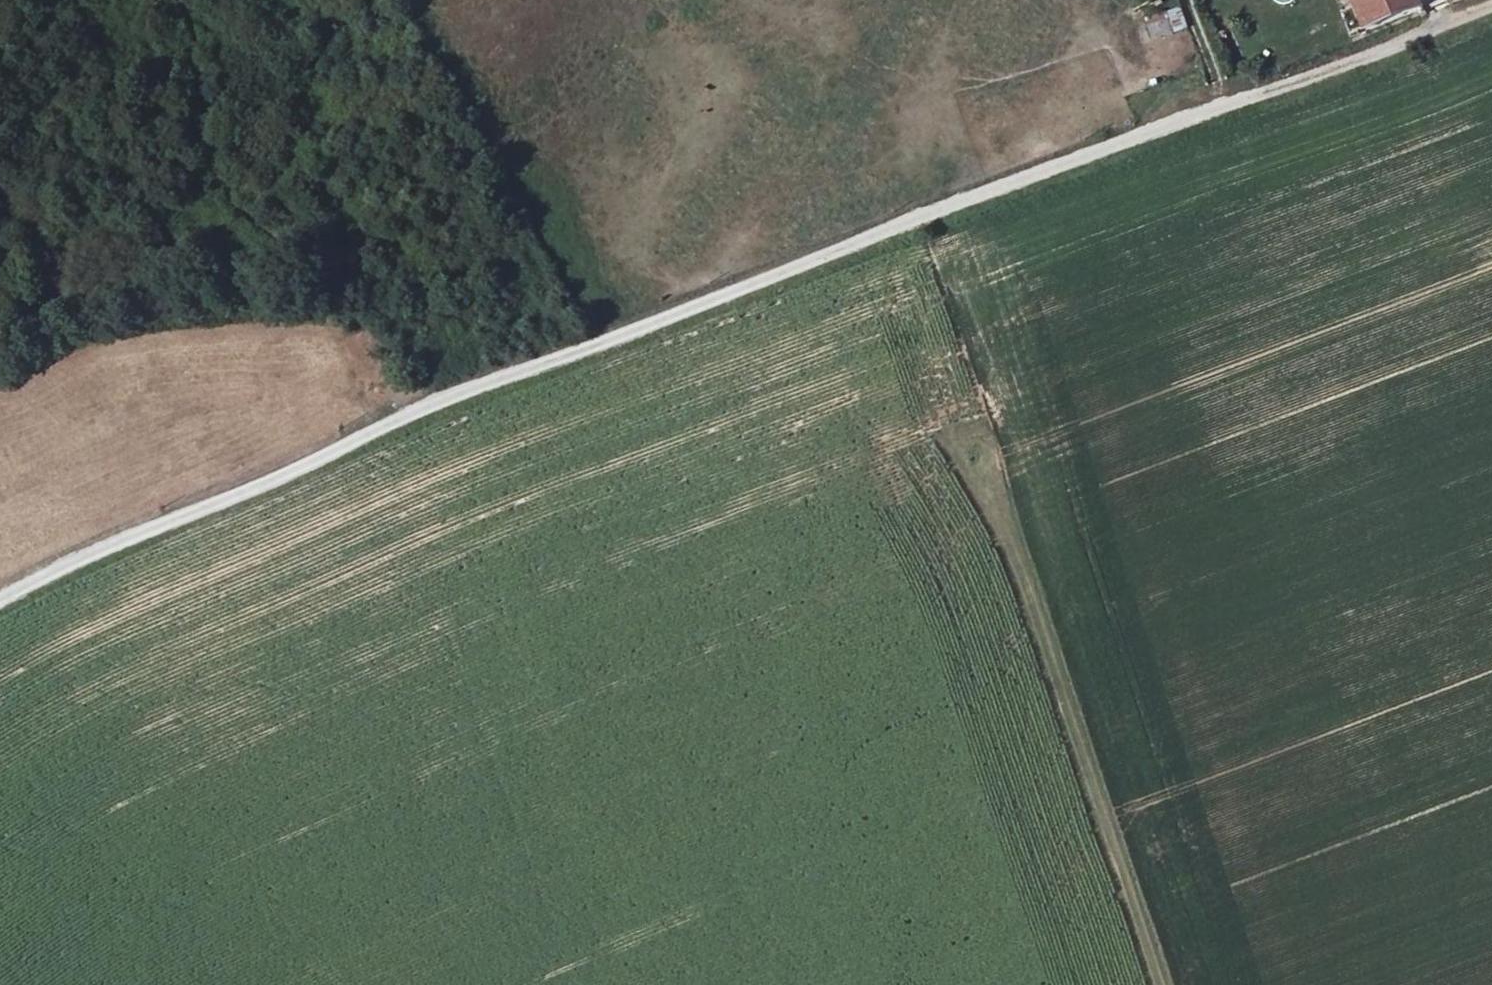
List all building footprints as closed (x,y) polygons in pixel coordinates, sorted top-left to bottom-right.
[(1422,7),(1419,0),(1354,0),(1368,31),(1422,7)] [(1180,8),(1146,22),(1153,40),(1187,27),(1180,8)]
